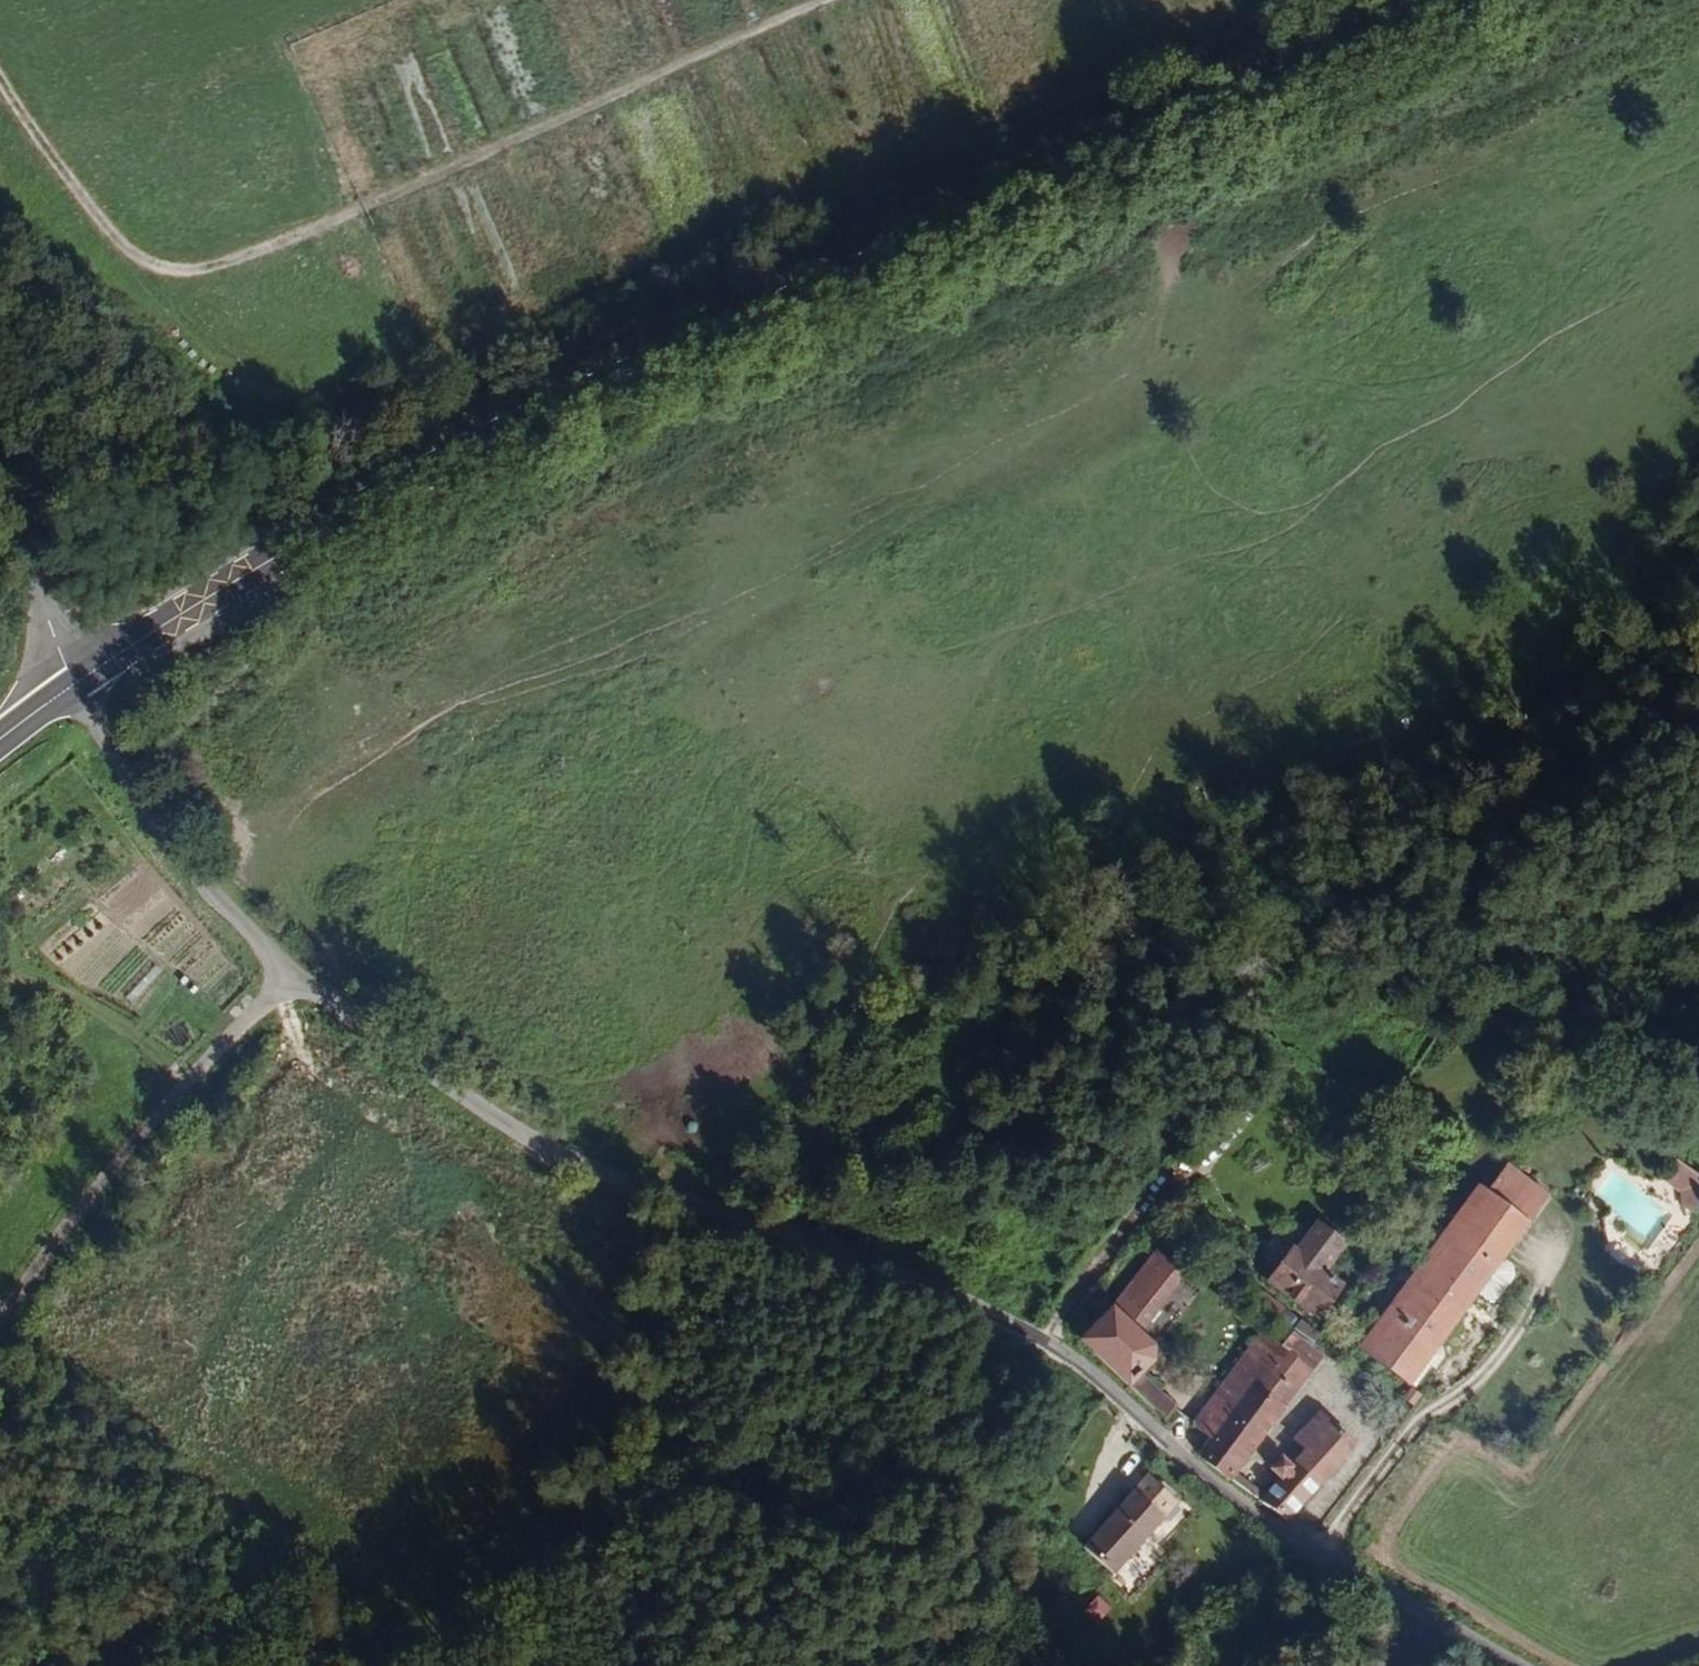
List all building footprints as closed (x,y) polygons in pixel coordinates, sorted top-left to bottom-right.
[(1484,1280),(1535,1218),(1494,1185),(1477,1206),(1468,1199),(1341,1359),(1396,1403),(1409,1385),(1414,1388),(1425,1376),(1423,1368),(1418,1362),(1458,1312),(1467,1319),(1478,1319),(1493,1302),(1492,1287),(1484,1280)] [(1692,1211),(1673,1188),(1655,1203),(1669,1219),(1692,1211)] [(1690,1236),(1692,1211),(1669,1219),(1669,1237),(1690,1236)] [(1334,1254),(1302,1228),(1252,1291),(1302,1331),(1325,1302),(1308,1288),(1334,1254)] [(1125,1337),(1170,1281),(1141,1258),(1097,1315),(1125,1337)] [(1135,1374),(1136,1353),(1094,1318),(1064,1355),(1122,1402),(1151,1430),(1160,1419),(1126,1388),(1135,1374)] [(1196,1448),(1265,1356),(1244,1340),(1177,1433),(1196,1448)] [(1214,1487),(1296,1378),(1265,1356),(1196,1448),(1186,1462),(1214,1487)] [(1355,1447),(1329,1423),(1317,1412),(1292,1441),(1304,1452),(1257,1504),(1286,1522),(1355,1447)] [(1108,1581),(1170,1512),(1137,1482),(1075,1551),(1108,1581)]
